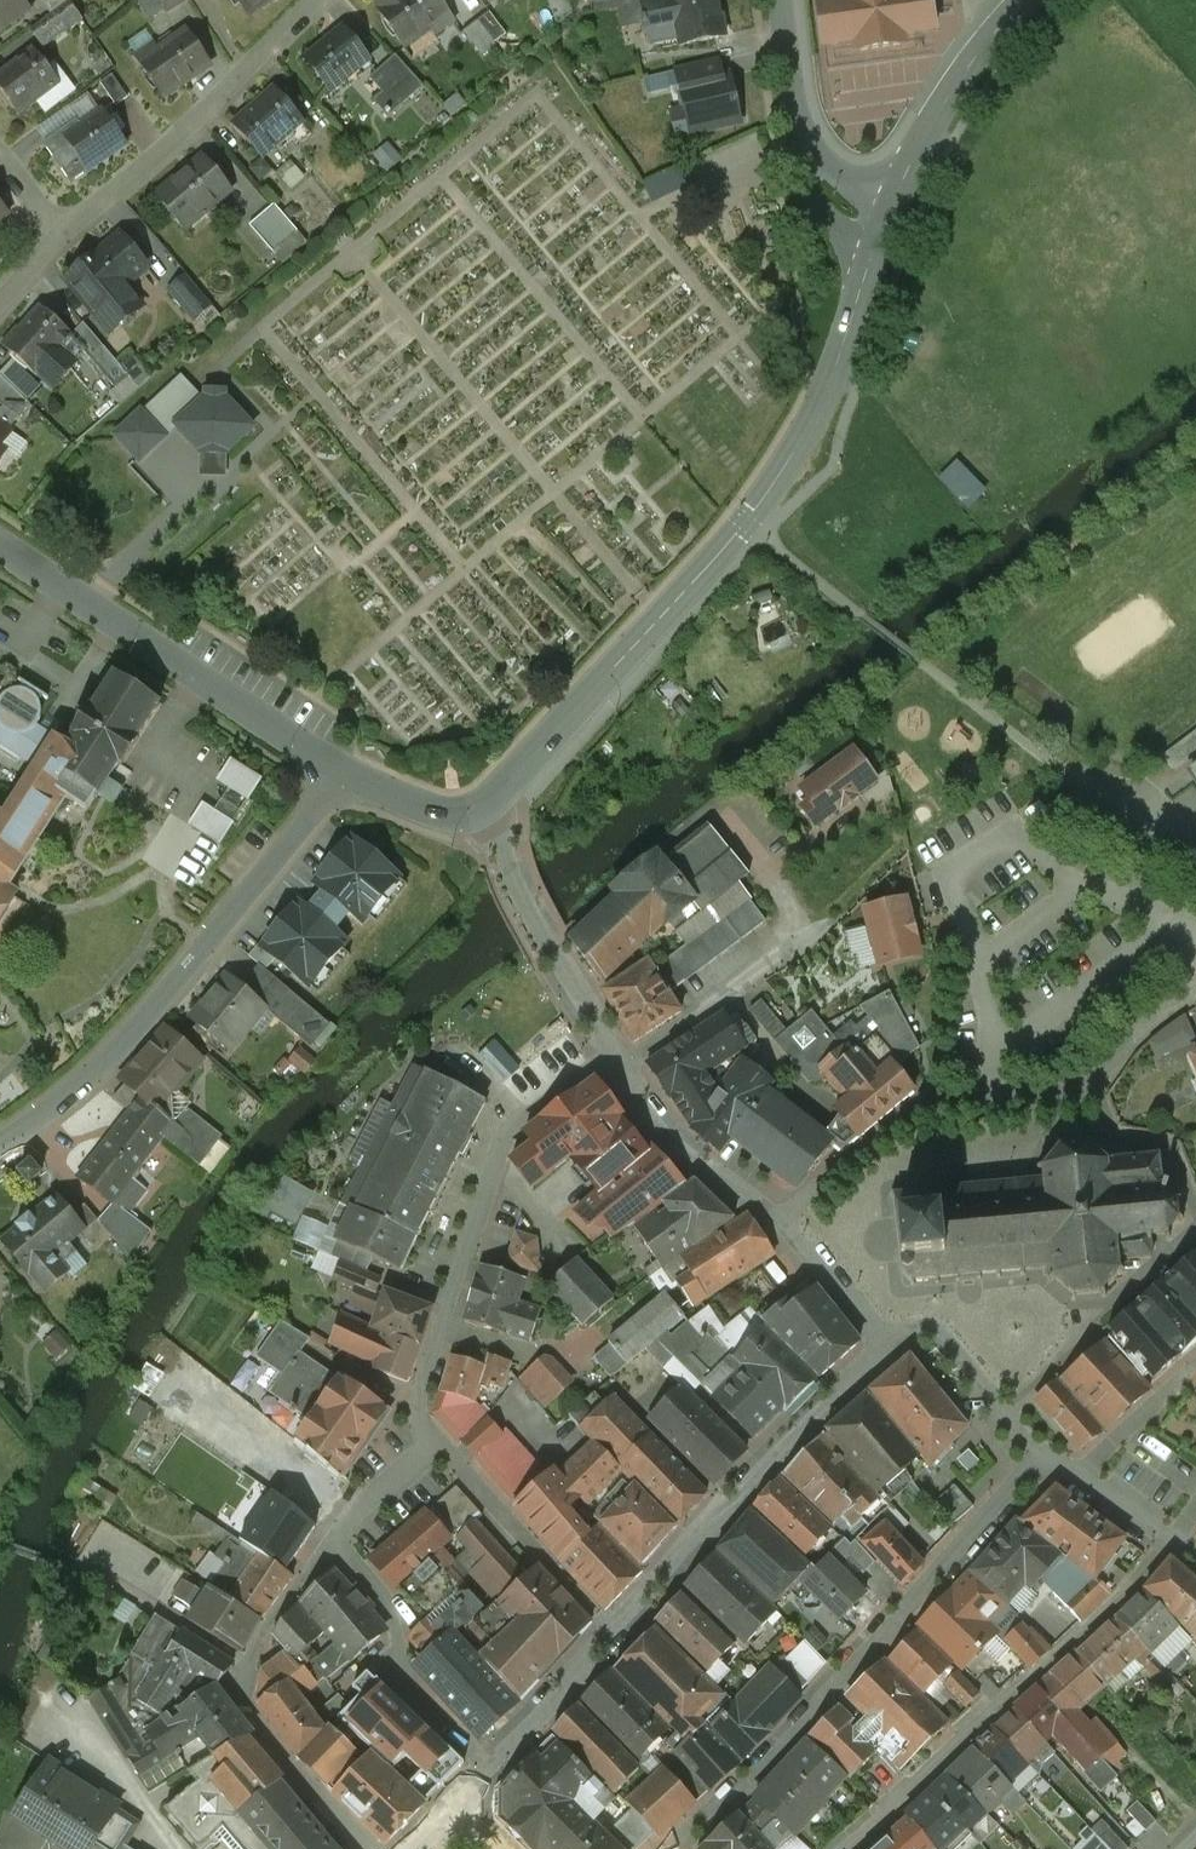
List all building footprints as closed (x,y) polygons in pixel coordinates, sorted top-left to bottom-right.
[(22,0),(0,0),(0,31),(29,11),(22,0)] [(67,0),(39,0),(50,16),(68,3),(69,3),(67,0)] [(165,14),(186,0),(156,0),(165,14)] [(247,16),(247,15),(249,18),(274,0),(236,0),(247,16)] [(373,1),(380,11),(379,12),(404,48),(405,48),(405,47),(431,29),(435,35),(452,23),(436,0),(374,0),(373,1)] [(674,13),(680,44),(681,46),(724,37),(717,0),(672,0),(674,13)] [(820,3),(817,3),(817,4),(817,6),(818,6),(823,45),(823,48),(825,47),(826,47),(855,43),(856,50),(856,51),(856,53),(859,53),(859,52),(902,46),(902,47),(904,46),(904,44),(903,44),(902,36),(932,32),(932,33),(934,32),(934,30),(930,0),(819,0),(820,3)] [(50,16),(29,32),(43,50),(82,22),(68,3),(50,16)] [(505,36),(488,13),(477,22),(494,44),(505,36)] [(674,13),(641,20),(647,51),(680,44),(674,13)] [(477,22),(477,21),(462,32),(480,56),(494,45),(494,44),(477,22)] [(341,30),(304,60),(331,92),(367,62),(341,30)] [(209,68),(185,33),(158,52),(153,45),(137,57),(141,64),(140,64),(164,98),(209,68)] [(0,76),(0,91),(18,115),(58,84),(33,51),(0,76)] [(422,88),(395,56),(369,79),(383,95),(388,91),(402,106),(422,88)] [(718,62),(691,68),(694,84),(722,78),(718,62)] [(722,78),(694,84),(691,68),(676,72),(690,134),(740,122),(729,76),(722,78)] [(111,76),(100,84),(115,107),(127,99),(111,76)] [(274,90),(233,127),(260,158),(301,121),(274,90)] [(103,112),(80,127),(76,121),(42,144),(70,184),(126,146),(103,112)] [(202,159),(157,196),(185,230),(229,192),(202,159)] [(678,163),(642,180),(652,200),(688,184),(678,163)] [(273,205),(249,227),(272,254),(297,232),(273,205)] [(119,235),(80,268),(108,301),(125,287),(147,269),(119,235)] [(125,287),(108,301),(80,268),(64,282),(108,335),(142,307),(125,287)] [(210,306),(186,277),(169,292),(193,320),(210,306)] [(70,337),(39,310),(18,332),(17,331),(4,346),(5,346),(4,347),(36,375),(69,338),(70,337)] [(70,337),(69,338),(85,354),(84,355),(88,359),(102,347),(82,323),(70,337)] [(69,338),(36,375),(37,376),(36,376),(52,390),(84,355),(85,354),(69,338)] [(128,378),(102,347),(88,359),(114,389),(128,378)] [(0,377),(0,407),(19,420),(21,418),(29,404),(0,377)] [(114,389),(109,394),(117,404),(136,387),(128,378),(114,389)] [(252,428),(225,399),(225,392),(222,392),(222,395),(210,395),(210,392),(207,392),(207,398),(177,426),(201,452),(201,455),(226,455),(226,452),(252,428)] [(0,407),(0,459),(9,465),(24,442),(13,435),(24,420),(21,418),(19,420),(0,407)] [(142,409),(112,437),(139,466),(169,438),(142,409)] [(987,492),(957,460),(946,471),(938,478),(968,510),(987,492)] [(66,745),(55,737),(34,769),(4,817),(0,814),(0,910),(9,896),(13,899),(14,897),(3,890),(11,878),(14,880),(15,878),(14,877),(65,798),(86,812),(97,796),(118,763),(121,765),(137,740),(136,739),(159,705),(114,676),(92,710),(89,708),(72,734),(72,735),(66,745)] [(16,764),(20,760),(34,769),(55,737),(53,736),(57,730),(45,722),(41,729),(36,726),(37,724),(39,720),(40,717),(40,715),(41,712),(40,707),(39,704),(37,700),(33,696),(29,693),(25,691),(20,690),(17,690),(14,690),(10,692),(6,693),(3,696),(0,700),(0,754),(16,764)] [(1162,757),(1175,773),(1195,757),(1195,731),(1162,757)] [(853,752),(820,777),(817,773),(804,783),(806,787),(800,791),(810,804),(802,809),(815,827),(841,808),(842,808),(855,798),(855,797),(856,796),(875,781),(874,781),(853,752)] [(241,768),(200,833),(219,845),(232,825),(237,828),(253,804),(247,800),(260,780),(241,768)] [(887,771),(874,781),(875,781),(856,796),(868,812),(893,793),(887,771)] [(660,862),(618,896),(570,942),(601,983),(641,945),(656,932),(691,902),(701,913),(748,875),(707,826),(661,863),(660,862)] [(299,904),(262,950),(309,989),(347,943),(334,932),(349,913),(362,924),(400,878),(353,839),(315,885),(325,893),(309,912),(299,904)] [(748,899),(654,970),(671,993),(765,923),(748,899)] [(904,901),(865,911),(869,928),(864,929),(870,951),(874,949),(879,967),(919,957),(914,937),(915,937),(911,920),(910,920),(904,901)] [(681,1012),(648,962),(602,993),(634,1043),(681,1012)] [(289,992),(258,966),(247,980),(271,1000),(270,1001),(277,1007),(289,992)] [(240,988),(229,978),(207,1003),(206,1002),(190,1021),(228,1053),(249,1028),(246,1025),(261,1007),(263,1009),(270,1001),(271,1000),(247,980),(240,988)] [(289,992),(277,1007),(270,1001),(263,1009),(289,1031),(308,1008),(289,992)] [(880,1032),(849,1057),(842,1049),(820,1068),(831,1082),(829,1083),(845,1101),(834,1111),(839,1117),(824,1137),(831,1144),(831,1145),(840,1153),(913,1092),(894,1069),(919,1048),(889,993),(859,1008),(866,1016),(880,1032)] [(786,1032),(761,1002),(749,1012),(774,1042),(786,1032)] [(328,1025),(308,1008),(289,1031),(309,1048),(328,1025)] [(842,1049),(811,1011),(786,1032),(774,1042),(808,1083),(829,1082),(818,1070),(820,1068),(842,1049)] [(722,1015),(648,1065),(691,1130),(717,1093),(705,1076),(710,1072),(733,1057),(744,1049),(731,1028),(722,1015)] [(1184,1016),(1165,1029),(1148,1043),(1155,1060),(1195,1043),(1184,1016)] [(756,1040),(739,1022),(731,1028),(744,1049),(746,1053),(756,1040)] [(165,1029),(119,1081),(124,1085),(125,1085),(140,1098),(156,1112),(157,1111),(158,1111),(201,1061),(165,1029)] [(738,1064),(732,1073),(744,1087),(747,1082),(768,1054),(756,1040),(746,1053),(738,1064)] [(733,1057),(710,1072),(721,1088),(731,1073),(738,1064),(733,1057)] [(831,1082),(820,1068),(818,1070),(829,1082),(829,1083),(831,1082)] [(717,1093),(691,1130),(719,1152),(731,1136),(763,1095),(747,1082),(744,1087),(732,1073),(731,1073),(721,1088),(717,1093)] [(433,1077),(408,1125),(399,1120),(391,1136),(400,1140),(362,1213),(413,1236),(456,1153),(462,1155),(470,1140),(464,1137),(482,1102),(433,1077)] [(594,1081),(529,1129),(525,1135),(533,1145),(511,1162),(530,1187),(621,1116),(594,1081)] [(124,1085),(112,1099),(129,1112),(130,1113),(140,1099),(140,1098),(125,1085),(124,1085)] [(824,1137),(765,1092),(763,1095),(731,1136),(797,1188),(831,1145),(831,1144),(824,1137)] [(158,1111),(157,1111),(156,1112),(140,1098),(140,1099),(130,1113),(162,1139),(163,1139),(182,1153),(192,1140),(178,1129),(178,1128),(158,1111)] [(129,1112),(77,1180),(111,1206),(112,1205),(111,1205),(131,1179),(132,1179),(163,1140),(162,1139),(130,1113),(129,1112)] [(390,1115),(342,1206),(352,1211),(353,1209),(362,1213),(400,1140),(391,1136),(399,1120),(390,1115)] [(219,1140),(189,1116),(178,1128),(178,1129),(192,1140),(182,1153),(199,1167),(219,1140)] [(618,1120),(569,1158),(570,1159),(598,1192),(599,1193),(599,1194),(612,1183),(620,1177),(646,1155),(646,1154),(645,1152),(619,1122),(619,1121),(618,1120)] [(992,1180),(988,1180),(988,1186),(973,1187),(972,1182),(945,1184),(946,1190),(928,1192),(927,1186),(923,1187),(923,1193),(897,1195),(892,1192),(889,1196),(894,1199),(897,1230),(902,1232),(903,1247),(899,1250),(902,1274),(909,1282),(910,1287),(914,1287),(914,1282),(934,1280),(935,1286),(939,1285),(938,1279),(954,1277),(955,1283),(981,1281),(980,1275),(995,1273),(996,1279),(1000,1279),(1000,1273),(1019,1271),(1020,1277),(1024,1276),(1023,1271),(1046,1269),(1048,1279),(1047,1279),(1049,1283),(1055,1280),(1072,1295),(1071,1301),(1074,1302),(1076,1296),(1099,1294),(1102,1299),(1106,1297),(1103,1292),(1117,1274),(1123,1276),(1124,1272),(1118,1271),(1117,1261),(1152,1258),(1151,1243),(1150,1243),(1150,1237),(1163,1235),(1166,1241),(1169,1239),(1167,1233),(1176,1222),(1182,1224),(1183,1220),(1177,1219),(1175,1205),(1181,1202),(1179,1198),(1173,1201),(1165,1194),(1167,1187),(1164,1186),(1161,1185),(1158,1160),(1161,1157),(1158,1155),(1156,1158),(1142,1159),(1141,1155),(1138,1156),(1138,1160),(1126,1161),(1126,1157),(1123,1158),(1123,1161),(1113,1162),(1111,1159),(1106,1163),(1088,1148),(1090,1142),(1086,1140),(1084,1146),(1061,1149),(1058,1143),(1054,1145),(1058,1151),(1043,1169),(1037,1167),(1036,1171),(1037,1182),(1014,1184),(1014,1178),(1009,1178),(1010,1184),(992,1186),(992,1180)] [(646,1155),(620,1177),(624,1182),(617,1189),(612,1183),(599,1194),(599,1193),(589,1202),(576,1214),(587,1227),(600,1215),(617,1235),(620,1232),(636,1222),(662,1204),(685,1187),(651,1149),(646,1154),(646,1155)] [(41,1175),(30,1163),(18,1173),(29,1186),(41,1175)] [(132,1179),(131,1179),(111,1205),(112,1205),(116,1208),(126,1215),(127,1215),(128,1215),(147,1191),(132,1179)] [(288,1180),(258,1216),(267,1221),(270,1214),(288,1223),(307,1190),(288,1180)] [(685,1187),(662,1204),(666,1211),(659,1216),(655,1211),(633,1228),(661,1269),(678,1258),(733,1221),(693,1182),(685,1187)] [(71,1216),(55,1198),(41,1210),(68,1242),(79,1233),(83,1230),(71,1216)] [(101,1226),(84,1205),(71,1216),(83,1230),(79,1233),(94,1251),(111,1237),(101,1226)] [(126,1215),(116,1208),(101,1226),(111,1237),(130,1259),(150,1232),(128,1215),(127,1215),(126,1215)] [(362,1213),(353,1209),(352,1211),(337,1243),(355,1254),(356,1252),(373,1259),(397,1270),(413,1236),(362,1213)] [(41,1210),(32,1218),(29,1215),(15,1227),(18,1230),(3,1243),(30,1275),(31,1274),(52,1256),(67,1243),(68,1242),(41,1210)] [(748,1216),(681,1258),(662,1271),(675,1290),(679,1288),(691,1306),(773,1254),(748,1216)] [(537,1239),(515,1232),(504,1264),(542,1276),(537,1239)] [(67,1243),(52,1256),(61,1267),(77,1254),(67,1243)] [(355,1254),(337,1243),(330,1258),(360,1270),(366,1273),(373,1259),(356,1252),(355,1254)] [(587,1249),(545,1288),(581,1328),(624,1289),(587,1249)] [(1117,1321),(1122,1326),(1107,1339),(1143,1380),(1157,1367),(1162,1372),(1180,1356),(1195,1342),(1195,1252),(1117,1321)] [(52,1256),(31,1274),(45,1292),(66,1273),(61,1267),(52,1256)] [(500,1273),(480,1267),(462,1321),(530,1343),(540,1311),(516,1303),(523,1280),(503,1274),(503,1272),(501,1272),(500,1273)] [(366,1273),(360,1270),(347,1307),(369,1316),(369,1318),(374,1320),(372,1329),(371,1330),(419,1348),(431,1310),(386,1293),(389,1283),(366,1273)] [(797,1306),(841,1359),(858,1344),(816,1290),(797,1306)] [(665,1296),(608,1343),(610,1345),(594,1358),(611,1378),(684,1318),(665,1296)] [(841,1359),(797,1306),(792,1300),(782,1307),(777,1301),(756,1317),(818,1379),(841,1359)] [(351,1319),(335,1311),(335,1312),(320,1305),(315,1314),(331,1322),(323,1341),(340,1348),(351,1319)] [(281,1323),(258,1310),(249,1322),(259,1329),(245,1349),(257,1357),(281,1323)] [(419,1348),(371,1330),(372,1329),(351,1319),(340,1348),(339,1349),(363,1360),(365,1356),(373,1359),(369,1368),(406,1383),(419,1348)] [(281,1323),(257,1357),(289,1379),(313,1396),(326,1378),(297,1357),(309,1340),(281,1323)] [(734,1359),(710,1334),(703,1341),(708,1347),(698,1355),(729,1386),(725,1390),(715,1400),(753,1437),(782,1408),(785,1412),(816,1381),(764,1330),(734,1359)] [(725,1390),(667,1334),(657,1342),(674,1359),(715,1400),(725,1390)] [(674,1359),(657,1342),(645,1352),(663,1369),(674,1359)] [(1122,1362),(1103,1343),(1060,1381),(1104,1430),(1148,1390),(1122,1362)] [(485,1369),(451,1358),(439,1393),(475,1404),(480,1388),(486,1390),(488,1385),(491,1386),(491,1387),(495,1388),(495,1387),(502,1389),(507,1373),(510,1363),(489,1357),(485,1369)] [(938,1393),(909,1357),(868,1393),(924,1461),(933,1473),(954,1450),(951,1447),(966,1430),(966,1429),(967,1428),(938,1393)] [(169,1404),(183,1382),(147,1360),(132,1385),(151,1396),(153,1393),(169,1404)] [(519,1366),(510,1363),(507,1373),(510,1375),(519,1366)] [(564,1392),(538,1363),(520,1379),(546,1408),(564,1392)] [(313,1396),(289,1379),(275,1398),(310,1422),(336,1385),(326,1378),(313,1396)] [(386,1411),(340,1379),(336,1385),(310,1422),(296,1442),(300,1445),(311,1454),(346,1482),(347,1481),(341,1476),(386,1411)] [(1101,1433),(1058,1384),(1036,1401),(1078,1450),(1101,1433)] [(746,1451),(682,1388),(649,1421),(714,1486),(746,1451)] [(475,1404),(439,1393),(433,1414),(460,1445),(489,1420),(475,1404)] [(918,1459),(865,1395),(825,1431),(877,1495),(918,1459)] [(1160,1435),(1195,1459),(1195,1404),(1185,1397),(1160,1435)] [(650,1436),(649,1437),(617,1406),(589,1434),(622,1467),(621,1468),(646,1493),(647,1492),(677,1525),(706,1494),(650,1436)] [(546,1476),(505,1430),(474,1458),(516,1504),(547,1477),(546,1476)] [(878,1501),(823,1434),(802,1456),(860,1517),(878,1501)] [(622,1473),(593,1441),(558,1474),(580,1501),(587,1509),(622,1473)] [(262,1445),(248,1462),(257,1469),(271,1453),(262,1445)] [(286,1465),(271,1453),(257,1469),(284,1492),(279,1497),(283,1501),(315,1527),(331,1504),(287,1465),(286,1465)] [(860,1517),(802,1456),(781,1477),(832,1525),(840,1517),(849,1528),(860,1517)] [(558,1474),(554,1469),(546,1476),(547,1477),(516,1504),(512,1508),(560,1563),(588,1536),(569,1512),(580,1501),(558,1474)] [(831,1530),(778,1480),(751,1511),(802,1560),(813,1549),(831,1530)] [(634,1485),(599,1524),(640,1566),(675,1527),(634,1485)] [(954,1486),(933,1505),(952,1526),(973,1507),(954,1486)] [(1124,1540),(1057,1490),(1053,1491),(1020,1525),(1061,1555),(1099,1583),(1112,1566),(1107,1563),(1124,1540)] [(315,1527),(283,1501),(268,1522),(260,1515),(253,1525),(262,1531),(250,1549),(284,1573),(315,1527)] [(813,1573),(750,1512),(717,1551),(774,1606),(799,1580),(804,1585),(815,1573),(815,1572),(813,1573)] [(433,1523),(426,1515),(403,1534),(373,1562),(395,1589),(456,1535),(440,1517),(433,1523)] [(860,1517),(849,1528),(850,1532),(844,1539),(850,1546),(854,1541),(869,1526),(864,1521),(860,1517)] [(868,1517),(864,1521),(869,1526),(873,1523),(868,1517)] [(195,1520),(180,1543),(190,1550),(206,1527),(195,1520)] [(525,1579),(475,1523),(463,1533),(457,1539),(480,1565),(470,1575),(481,1588),(497,1605),(498,1605),(525,1579)] [(1020,1525),(1017,1523),(1015,1524),(989,1553),(992,1555),(974,1576),(1007,1605),(1025,1585),(1031,1590),(1039,1580),(1061,1555),(1020,1525)] [(923,1566),(885,1525),(863,1544),(903,1588),(923,1566)] [(642,1573),(597,1527),(588,1536),(560,1563),(605,1612),(642,1573)] [(829,1556),(825,1560),(826,1560),(839,1572),(845,1567),(853,1567),(862,1576),(874,1564),(854,1541),(850,1546),(844,1539),(829,1556)] [(250,1549),(243,1544),(230,1563),(233,1565),(216,1588),(256,1616),(284,1573),(250,1549)] [(820,1548),(816,1552),(813,1549),(802,1560),(814,1571),(825,1560),(829,1556),(820,1548)] [(455,1563),(443,1550),(432,1560),(461,1591),(466,1586),(450,1569),(455,1563)] [(1099,1583),(1061,1555),(1039,1580),(1080,1623),(1112,1592),(1099,1583)] [(776,1613),(717,1556),(686,1589),(745,1645),(776,1613)] [(432,1560),(431,1560),(396,1590),(426,1623),(445,1642),(452,1636),(454,1637),(463,1630),(464,1631),(473,1623),(483,1615),(461,1591),(432,1560)] [(826,1560),(815,1572),(815,1573),(804,1585),(840,1621),(864,1597),(839,1572),(826,1560)] [(1170,1560),(1144,1590),(1195,1639),(1195,1582),(1170,1560)] [(590,1623),(537,1568),(525,1579),(498,1605),(517,1625),(494,1645),(533,1686),(590,1623)] [(373,1610),(354,1587),(352,1589),(334,1571),(300,1603),(335,1644),(305,1671),(312,1679),(331,1677),(380,1636),(379,1623),(371,1613),(373,1610)] [(204,1594),(184,1582),(173,1597),(194,1610),(204,1594)] [(261,1621),(209,1587),(204,1594),(194,1610),(187,1620),(241,1654),(261,1621)] [(1002,1642),(949,1589),(915,1624),(966,1677),(1002,1642)] [(1175,1624),(1142,1592),(1115,1618),(1144,1649),(1148,1653),(1153,1648),(1175,1624)] [(735,1644),(682,1593),(654,1624),(705,1675),(715,1665),(735,1644)] [(323,1633),(297,1605),(272,1636),(302,1670),(303,1669),(316,1657),(308,1649),(323,1633)] [(180,1634),(155,1618),(154,1620),(155,1621),(134,1655),(113,1685),(109,1687),(109,1688),(89,1700),(105,1726),(128,1761),(129,1760),(140,1778),(174,1756),(200,1739),(179,1710),(215,1687),(232,1666),(181,1633),(180,1634)] [(1115,1618),(1076,1654),(1104,1686),(1135,1658),(1144,1649),(1115,1618)] [(426,1623),(408,1639),(426,1660),(445,1642),(426,1623)] [(488,1639),(473,1623),(464,1631),(477,1648),(488,1639)] [(1050,1651),(1029,1631),(1028,1632),(1022,1625),(1004,1642),(1029,1670),(1050,1651)] [(463,1630),(454,1637),(452,1636),(445,1642),(426,1660),(416,1670),(436,1692),(435,1693),(479,1740),(517,1704),(516,1703),(515,1704),(473,1658),(480,1651),(464,1631),(463,1630)] [(676,1733),(698,1720),(723,1697),(713,1688),(707,1682),(655,1630),(616,1671),(660,1717),(676,1733)] [(943,1658),(916,1631),(888,1662),(915,1689),(916,1688),(923,1695),(950,1666),(943,1658)] [(786,1657),(809,1680),(827,1663),(805,1639),(786,1657)] [(533,1686),(494,1645),(480,1658),(519,1701),(533,1686)] [(1158,1654),(1153,1648),(1148,1653),(1153,1658),(1158,1654)] [(1177,1683),(1152,1658),(1153,1658),(1148,1653),(1144,1649),(1135,1658),(1168,1691),(1177,1683)] [(1076,1654),(1037,1689),(1065,1721),(1074,1713),(1104,1686),(1076,1654)] [(286,1655),(263,1673),(267,1678),(260,1683),(256,1704),(257,1705),(289,1682),(300,1697),(317,1685),(305,1671),(303,1669),(302,1670),(301,1671),(286,1655)] [(924,1702),(883,1663),(847,1697),(866,1717),(882,1732),(872,1743),(900,1770),(947,1726),(924,1702)] [(725,1676),(715,1665),(705,1675),(710,1680),(707,1682),(713,1688),(725,1676)] [(950,1666),(923,1695),(938,1710),(952,1696),(943,1687),(956,1672),(950,1666)] [(769,1669),(735,1704),(736,1705),(713,1729),(742,1761),(800,1700),(769,1669)] [(369,1671),(352,1688),(361,1697),(378,1680),(369,1671)] [(668,1729),(611,1671),(580,1704),(636,1763),(668,1729)] [(979,1695),(956,1672),(943,1687),(952,1696),(965,1709),(979,1695)] [(361,1697),(331,1729),(348,1746),(356,1738),(388,1768),(411,1744),(425,1730),(427,1727),(378,1680),(361,1697)] [(300,1697),(289,1682),(257,1705),(298,1761),(326,1732),(300,1697)] [(215,1687),(179,1710),(200,1739),(214,1756),(251,1734),(215,1687)] [(1065,1721),(1037,1689),(1015,1709),(1043,1742),(1065,1721)] [(639,1770),(577,1707),(553,1733),(614,1795),(639,1770)] [(1043,1742),(1015,1709),(993,1729),(1028,1763),(1034,1758),(1042,1766),(1054,1755),(1051,1751),(1043,1742)] [(866,1717),(852,1731),(833,1711),(806,1738),(810,1742),(809,1743),(844,1776),(849,1781),(879,1751),(899,1771),(900,1770),(872,1743),(882,1732),(866,1717)] [(1115,1743),(1094,1720),(1088,1726),(1080,1717),(1074,1713),(1065,1721),(1098,1758),(1115,1743)] [(698,1720),(676,1733),(665,1743),(709,1793),(739,1766),(698,1720)] [(1098,1758),(1065,1721),(1043,1742),(1051,1751),(1058,1744),(1082,1771),(1081,1772),(1100,1794),(1117,1778),(1115,1775),(1114,1775),(1108,1769),(1098,1758)] [(326,1732),(298,1761),(335,1796),(366,1763),(348,1746),(331,1729),(330,1728),(326,1732)] [(1028,1763),(993,1729),(972,1748),(974,1750),(1007,1783),(1028,1763)] [(460,1763),(425,1730),(411,1744),(416,1749),(407,1757),(438,1786),(460,1763)] [(279,1784),(283,1780),(248,1739),(252,1735),(251,1734),(214,1756),(214,1757),(188,1772),(197,1783),(164,1810),(197,1848),(199,1848),(216,1835),(279,1784)] [(200,1739),(174,1756),(187,1771),(214,1756),(200,1739)] [(555,1740),(501,1793),(501,1819),(530,1848),(561,1848),(589,1821),(591,1823),(613,1800),(555,1740)] [(809,1743),(808,1743),(785,1766),(821,1800),(844,1776),(809,1743)] [(1007,1783),(974,1750),(946,1777),(984,1814),(1011,1788),(1007,1783)] [(423,1807),(371,1758),(366,1763),(335,1796),(386,1845),(423,1807)] [(696,1804),(655,1759),(642,1771),(653,1779),(626,1804),(631,1809),(653,1833),(656,1836),(696,1804)] [(1116,1761),(1108,1769),(1114,1775),(1115,1775),(1122,1768),(1116,1761)] [(47,1763),(12,1817),(63,1848),(128,1848),(126,1848),(103,1833),(118,1810),(119,1809),(47,1763)] [(821,1800),(785,1766),(754,1800),(755,1801),(778,1823),(792,1835),(793,1836),(824,1803),(821,1800)] [(1063,1801),(1039,1776),(1027,1788),(1051,1813),(1063,1801)] [(984,1814),(946,1777),(929,1794),(966,1831),(984,1814)] [(216,1835),(228,1848),(334,1848),(279,1784),(216,1835)] [(929,1794),(906,1815),(905,1815),(934,1848),(958,1848),(971,1836),(966,1831),(929,1794)] [(778,1823),(755,1801),(740,1818),(761,1841),(778,1823)] [(1155,1822),(1137,1802),(1126,1812),(1145,1832),(1155,1822)] [(631,1809),(610,1831),(629,1848),(638,1848),(653,1833),(631,1809)] [(118,1810),(103,1833),(126,1848),(141,1825),(118,1810)] [(876,1848),(934,1848),(905,1815),(902,1812),(887,1825),(894,1833),(876,1848)] [(737,1816),(707,1844),(708,1845),(704,1848),(777,1848),(792,1835),(778,1823),(761,1841),(740,1818),(737,1816)] [(561,1848),(618,1848),(591,1823),(589,1821),(561,1848)] [(1110,1830),(1099,1839),(1108,1848),(1128,1848),(1110,1830)]
